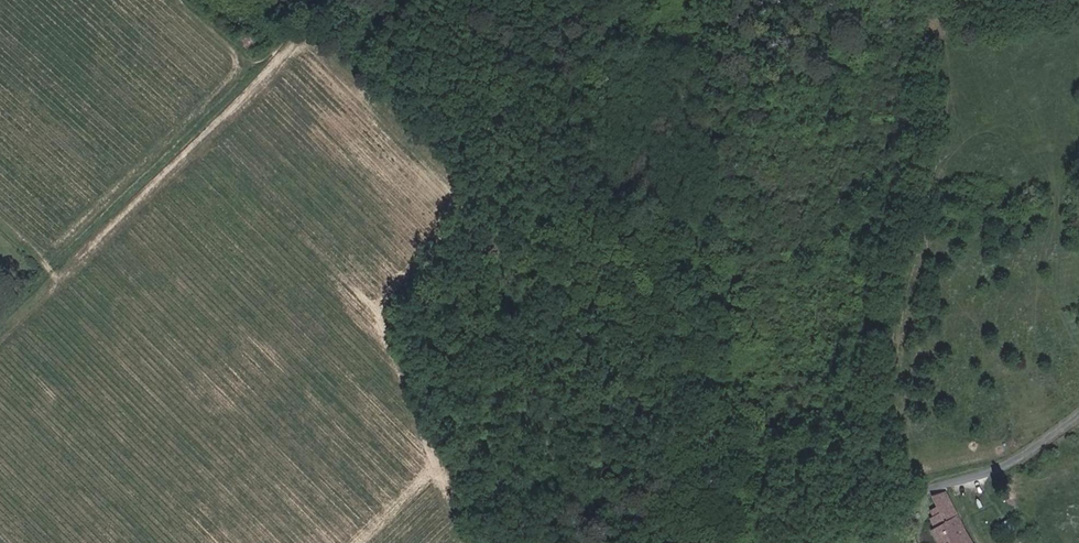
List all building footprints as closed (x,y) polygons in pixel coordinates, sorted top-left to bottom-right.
[(971,533),(946,490),(934,497),(941,508),(934,512),(937,516),(933,518),(938,527),(936,528),(944,542),(977,542),(971,533)]
